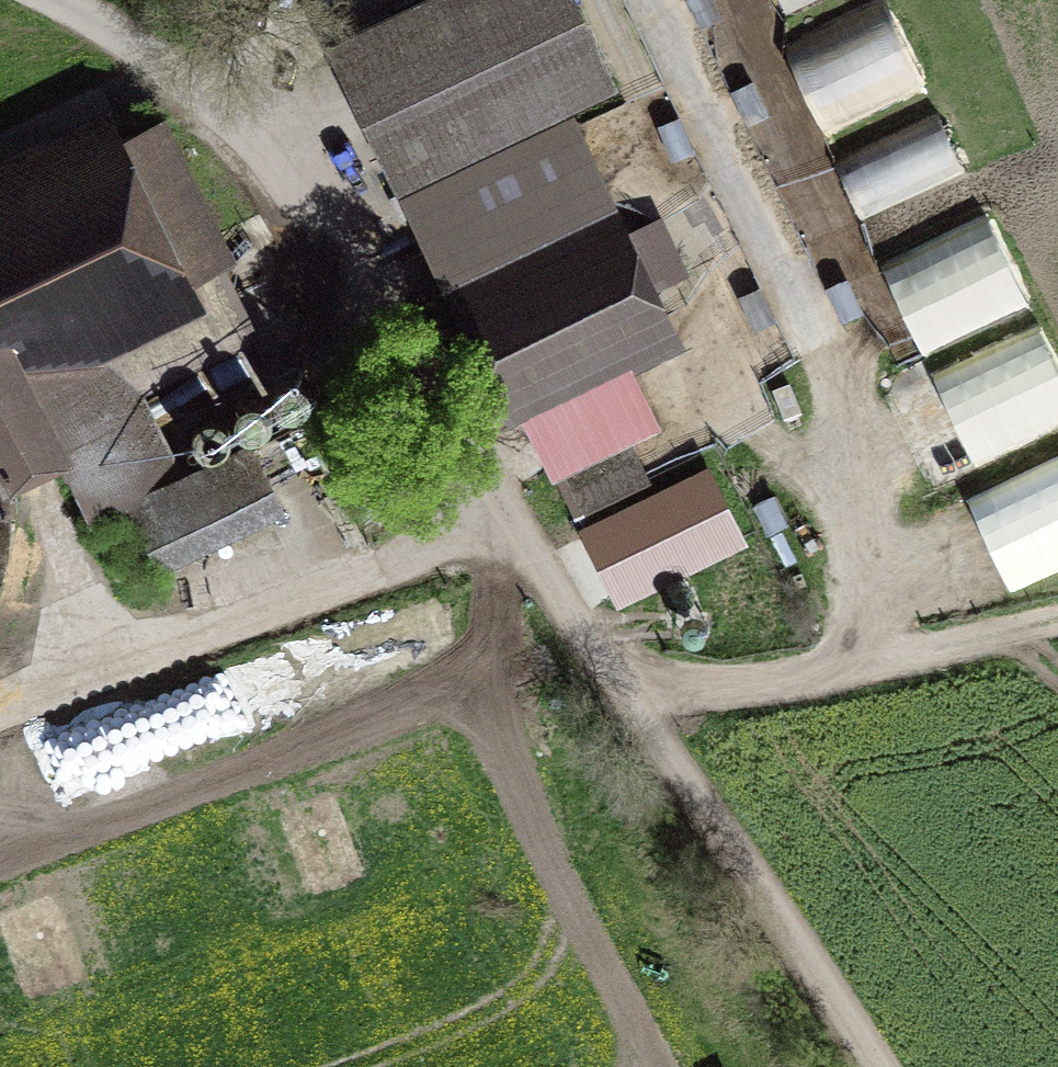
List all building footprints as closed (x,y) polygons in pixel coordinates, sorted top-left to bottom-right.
[(620,95),(576,0),(469,0),(329,64),(391,199),(566,119),(620,95)] [(786,10),(809,0),(782,0),(786,10)] [(825,127),(928,78),(890,0),(866,0),(783,40),(825,127)] [(943,108),(836,152),(862,214),(968,169),(943,108)] [(657,318),(611,218),(587,166),(566,119),(391,199),(438,302),(482,398),(512,384),(612,339),(657,318)] [(132,363),(210,330),(224,259),(168,129),(0,201),(0,510),(63,477),(87,531),(150,502),(175,464),(132,363)] [(883,258),(925,349),(1033,299),(990,208),(883,258)] [(972,458),(1057,423),(1057,354),(1044,319),(933,365),(972,458)] [(612,339),(512,384),(567,504),(666,459),(612,339)] [(1057,566),(1057,452),(968,493),(1011,587),(1057,566)] [(135,528),(167,591),(286,533),(254,469),(135,528)] [(708,480),(590,528),(616,593),(734,545),(708,480)] [(163,749),(472,664),(453,595),(144,680),(163,749)] [(69,718),(0,741),(0,808),(89,779),(69,718)]
